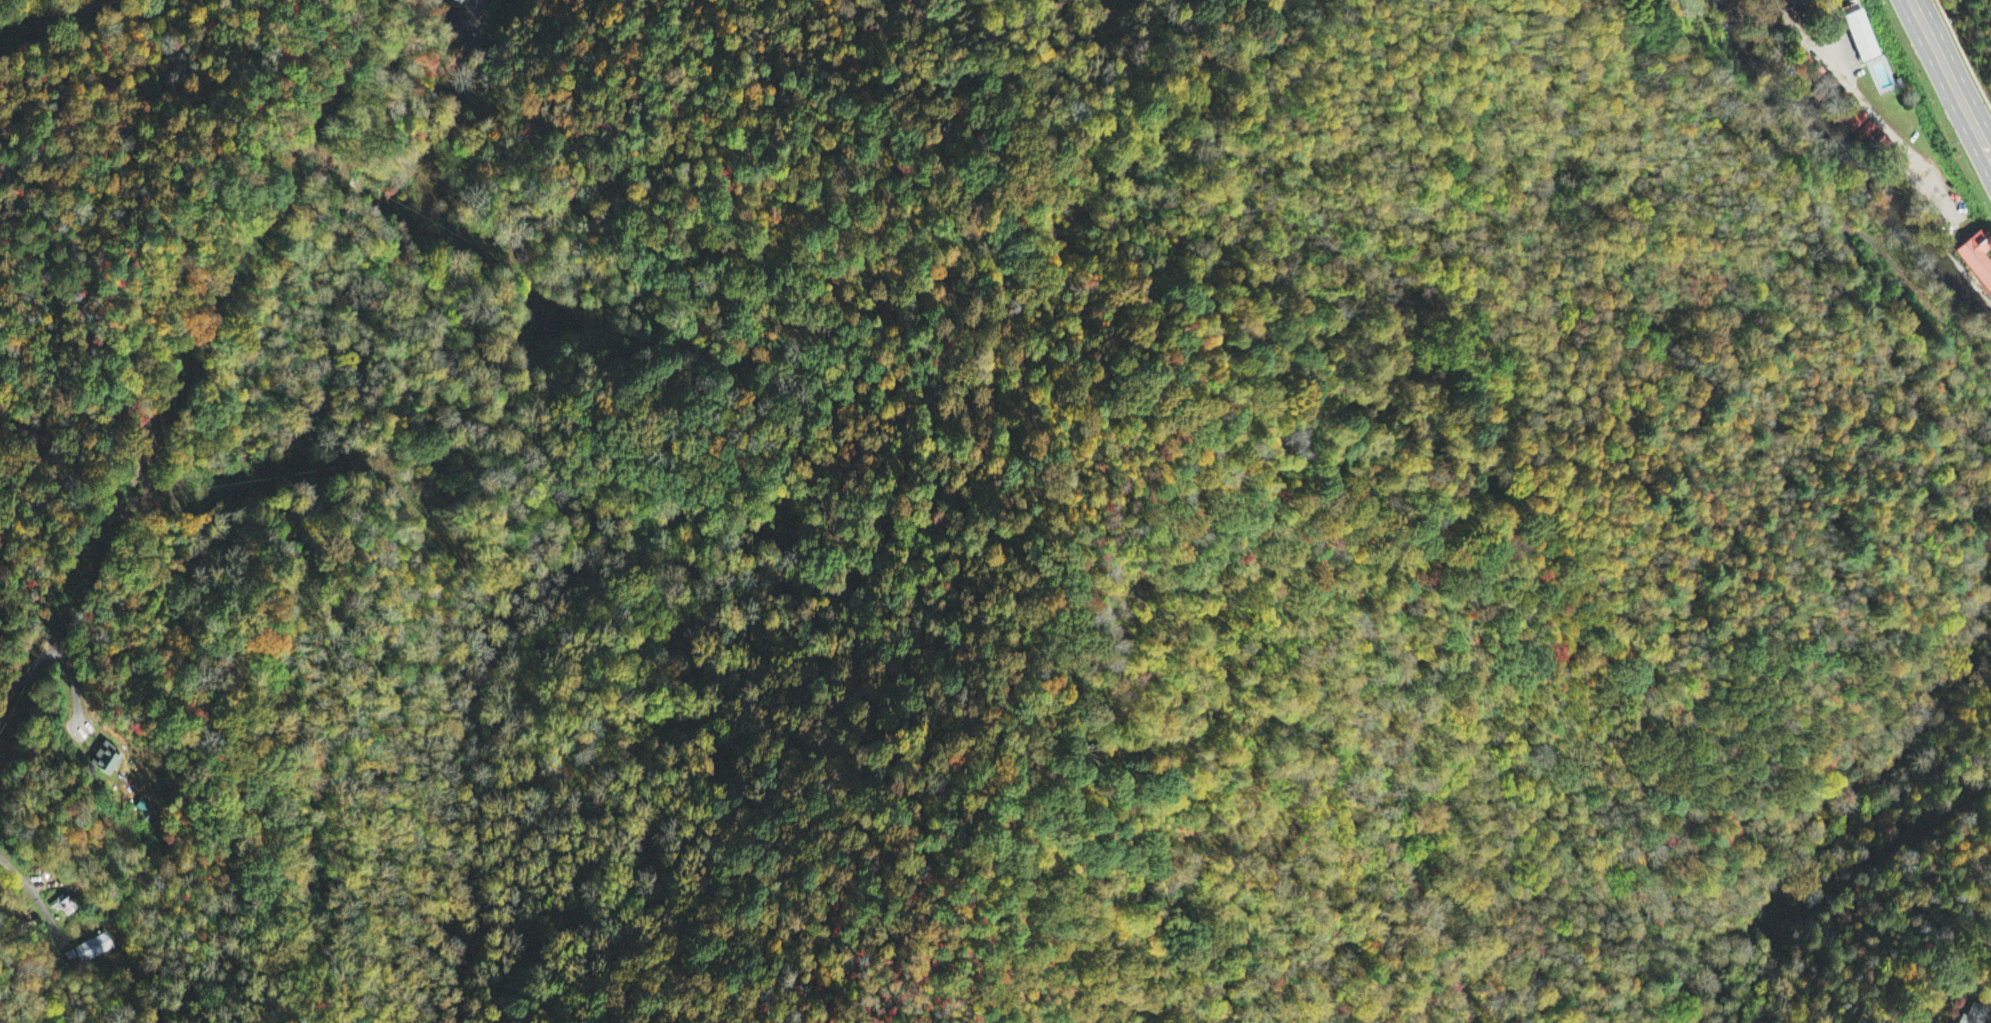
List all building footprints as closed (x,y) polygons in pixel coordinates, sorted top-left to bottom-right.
[(476,16),(489,19),(494,0),(452,0),(450,9),(460,11),(458,17),(475,21),(476,16)] [(1843,26),(1859,66),(1879,58),(1863,18),(1843,26)] [(1884,139),(1859,113),(1845,127),(1870,153),(1884,139)] [(87,767),(108,779),(123,753),(102,741),(87,767)] [(79,913),(71,896),(57,902),(66,919),(79,913)] [(77,956),(80,965),(115,952),(109,935),(72,948),(75,956),(77,956)]
